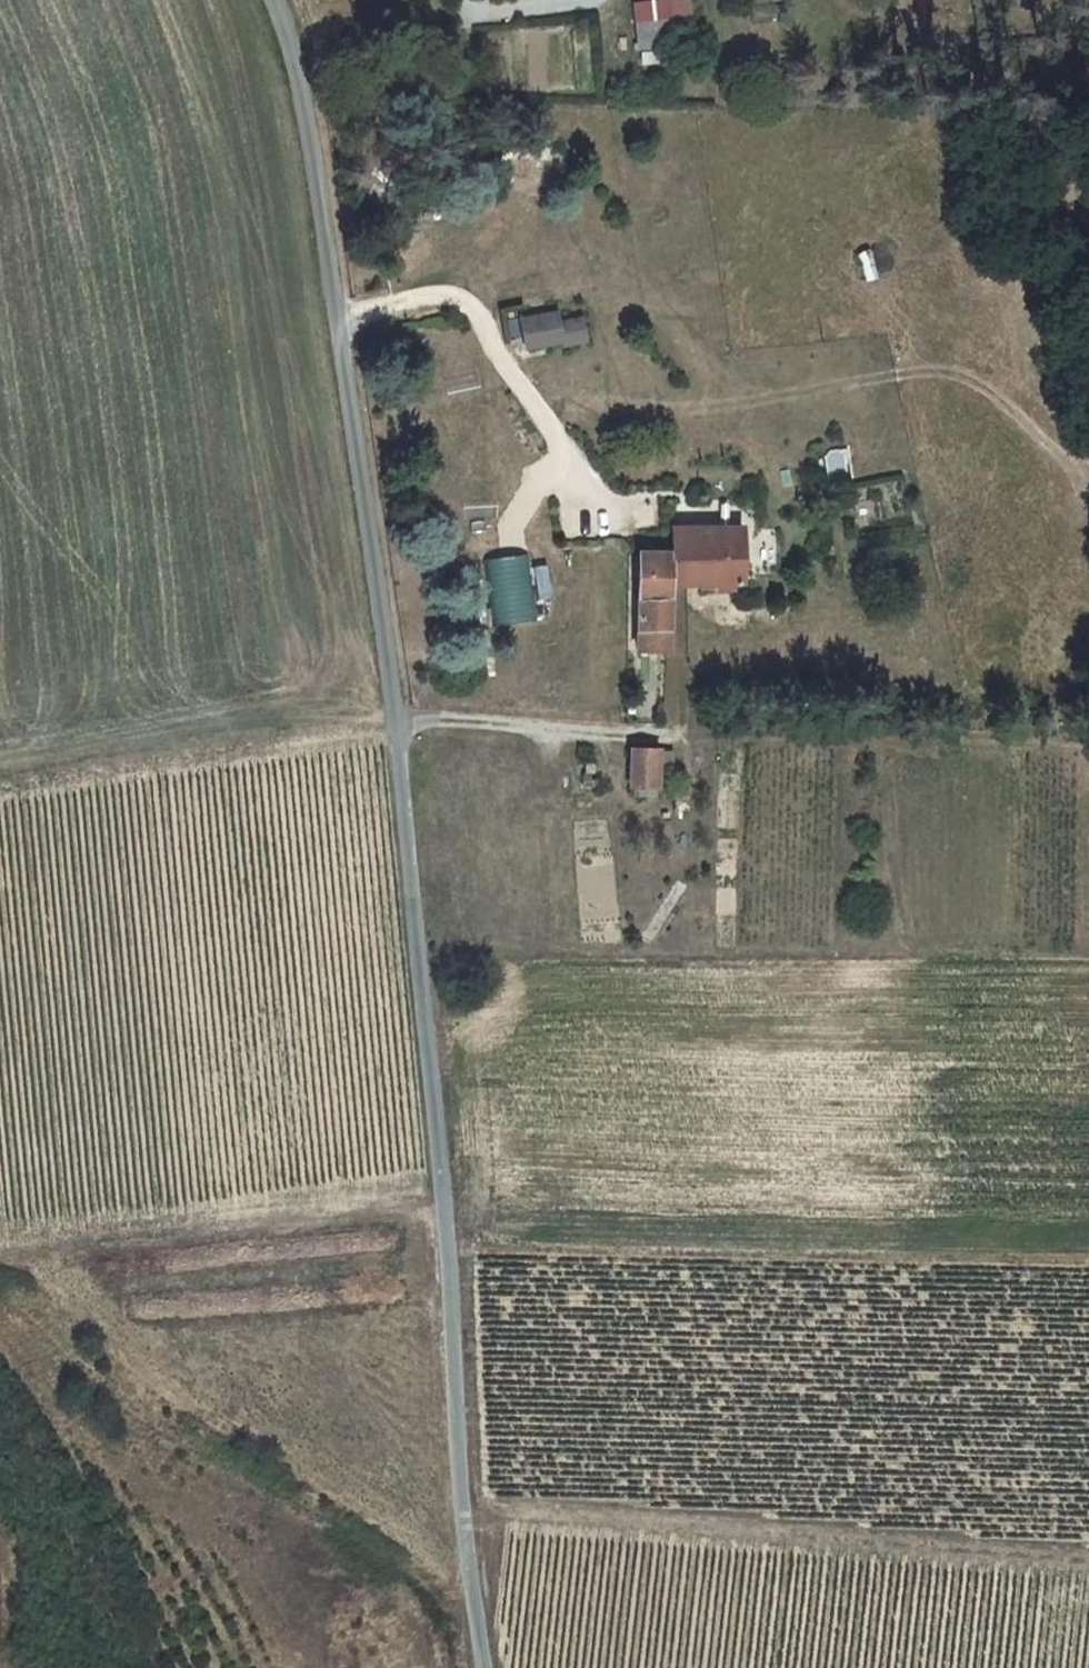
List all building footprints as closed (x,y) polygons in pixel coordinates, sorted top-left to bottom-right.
[(673,45),(670,21),(637,24),(640,50),(673,45)] [(559,323),(556,312),(523,318),(527,341),(560,335),(562,341),(563,346),(585,341),(581,319),(559,323)] [(562,341),(560,335),(527,341),(528,348),(562,341)] [(672,554),(670,554),(669,585),(718,583),(719,590),(731,590),(730,583),(741,583),(740,528),(671,529),(672,554)] [(490,556),(494,618),(533,616),(529,554),(490,556)] [(668,630),(669,585),(670,554),(639,555),(638,632),(668,630)] [(638,645),(667,643),(668,630),(638,632),(638,645)] [(657,751),(632,750),(631,787),(656,787),(656,784),(657,751)] [(671,751),(657,751),(656,784),(671,784),(671,751)] [(593,773),(593,765),(585,765),(585,773),(593,773)] [(582,788),(590,789),(591,775),(583,775),(582,788)]
